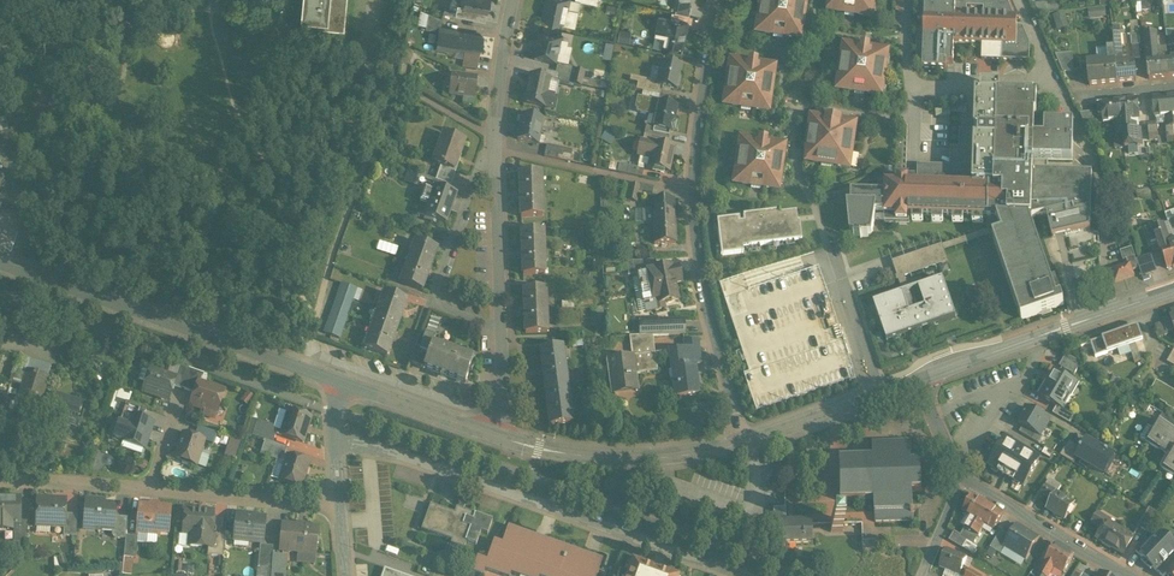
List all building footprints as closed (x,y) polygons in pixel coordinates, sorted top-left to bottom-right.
[(300,19),(318,21),(317,28),(343,30),(346,0),(302,0),(300,19)] [(463,6),(457,5),(455,15),(485,21),(484,20),(486,12),(487,12),(489,0),(464,0),(463,6)] [(544,18),(565,22),(564,24),(577,26),(581,1),(577,0),(547,0),(544,18)] [(761,3),(759,3),(757,16),(759,16),(757,31),(773,34),(773,37),(782,38),(782,35),(799,37),(801,23),(802,23),(804,10),(803,9),(804,0),(761,0),(761,3)] [(828,9),(845,12),(845,15),(854,16),(854,13),(871,15),(873,1),(874,1),(874,0),(830,0),(828,9)] [(918,19),(924,19),(924,25),(924,32),(917,31),(916,60),(922,60),(922,67),(946,68),(946,62),(953,62),(954,41),(982,42),(981,58),(1029,60),(1030,43),(1022,25),(1017,25),(1017,15),(1014,15),(1007,0),(918,0),(918,19)] [(1106,16),(1105,7),(1088,8),(1089,17),(1106,16)] [(428,12),(420,9),(418,23),(426,25),(428,12)] [(1055,14),(1061,28),(1069,25),(1064,11),(1055,14)] [(442,18),(428,12),(426,25),(425,28),(439,31),(440,28),(442,18)] [(671,19),(688,22),(688,23),(691,24),(693,16),(672,12),(671,19)] [(671,19),(669,18),(669,19),(659,17),(656,32),(665,34),(662,48),(682,52),(684,44),(683,44),(688,23),(688,22),(671,19)] [(482,36),(457,32),(457,31),(440,28),(439,31),(435,51),(453,54),(453,52),(465,54),(472,55),(479,56),(482,36)] [(632,42),(632,30),(619,29),(619,41),(632,42)] [(561,37),(540,32),(534,60),(555,64),(561,37)] [(1162,32),(1145,34),(1147,59),(1158,58),(1156,44),(1163,44),(1162,32)] [(1134,61),(1123,62),(1120,35),(1118,35),(1113,35),(1115,47),(1118,82),(1136,80),(1134,61)] [(1139,36),(1131,37),(1132,45),(1140,45),(1139,36)] [(413,48),(404,44),(401,61),(410,63),(413,48)] [(863,51),(860,51),(860,48),(845,46),(843,60),(841,60),(839,73),(841,73),(838,88),(855,90),(855,94),(864,95),(864,92),(881,94),(883,79),(884,80),(886,67),(885,66),(887,52),(872,49),(871,52),(868,52),(869,47),(869,46),(863,45),(863,46),(863,51)] [(1132,45),(1133,58),(1141,57),(1140,45),(1132,45)] [(1108,63),(1099,64),(1098,61),(1087,63),(1089,85),(1118,82),(1115,47),(1107,48),(1108,63)] [(1072,52),(1055,54),(1063,72),(1074,71),(1072,52)] [(471,62),(464,60),(462,68),(476,70),(479,56),(472,55),(471,62)] [(1147,59),(1149,79),(1169,77),(1168,58),(1158,58),(1147,59)] [(746,63),(731,61),(728,76),(727,76),(725,89),(727,89),(724,104),(741,106),(741,109),(750,110),(750,107),(767,110),(769,95),(770,95),(772,82),(771,82),(773,67),(757,65),(757,68),(754,67),(755,63),(755,62),(749,61),(749,62),(749,66),(746,66),(746,63)] [(681,66),(662,62),(658,82),(657,86),(661,86),(676,90),(676,88),(678,88),(680,78),(679,78),(681,66)] [(575,68),(560,64),(559,73),(573,76),(575,69),(575,68)] [(575,69),(573,76),(583,78),(584,71),(575,69)] [(573,76),(559,73),(557,81),(572,84),(572,83),(573,76)] [(477,77),(452,74),(449,94),(463,96),(463,103),(473,104),(474,97),(477,77)] [(550,78),(531,75),(526,103),(556,108),(557,97),(547,95),(550,78)] [(583,78),(573,76),(572,83),(581,85),(583,78)] [(661,86),(657,86),(658,82),(631,76),(630,81),(638,83),(636,90),(643,91),(659,95),(661,86)] [(1073,124),(1045,123),(1044,137),(1034,137),(1035,114),(1036,114),(1037,95),(1001,94),(1000,87),(981,86),(981,93),(976,93),(974,130),(959,130),(959,147),(950,146),(950,165),(918,164),(917,178),(908,178),(906,178),(902,177),(898,178),(898,183),(885,182),(885,192),(884,211),(884,214),(897,214),(896,221),(907,221),(907,214),(912,215),(912,221),(923,221),(923,215),(932,215),(932,222),(943,222),(943,216),(953,216),(952,222),(963,223),(963,216),(973,216),(972,223),(983,223),(983,217),(997,217),(1002,233),(1029,224),(1027,219),(1030,219),(1030,218),(1032,219),(1046,215),(1049,174),(1049,167),(1034,166),(1033,158),(1072,159),(1073,124)] [(641,98),(658,102),(659,95),(643,91),(641,98)] [(1153,97),(1155,116),(1166,116),(1167,136),(1173,135),(1173,126),(1171,96),(1171,95),(1153,97)] [(676,106),(658,102),(641,98),(638,97),(635,108),(638,112),(648,114),(652,112),(656,112),(653,126),(652,127),(670,131),(671,131),(671,130),(675,131),(677,121),(673,121),(676,106)] [(1137,99),(1119,100),(1124,146),(1124,147),(1137,146),(1140,142),(1139,133),(1136,130),(1135,130),(1135,128),(1132,125),(1129,126),(1129,119),(1139,118),(1137,99)] [(1119,100),(1101,102),(1097,103),(1098,112),(1102,112),(1103,121),(1114,120),(1116,135),(1123,134),(1119,100)] [(1092,111),(1080,112),(1087,130),(1093,129),(1092,111)] [(552,121),(523,114),(517,139),(546,145),(547,145),(538,143),(541,129),(550,131),(552,121)] [(831,118),(827,117),(827,120),(812,118),(810,133),(809,133),(807,146),(808,146),(806,160),(822,163),(822,166),(832,168),(833,164),(849,167),(851,152),(852,152),(854,139),(853,139),(855,124),(841,122),(841,119),(837,119),(837,118),(831,118)] [(1156,123),(1148,124),(1149,133),(1157,132),(1156,123)] [(670,131),(652,127),(653,126),(646,125),(644,134),(668,140),(670,131)] [(0,132),(0,139),(10,137),(8,130),(0,132)] [(464,141),(444,134),(438,150),(458,158),(464,141)] [(668,140),(644,134),(643,141),(654,144),(654,142),(667,145),(668,140)] [(1123,134),(1116,135),(1116,140),(1114,140),(1115,146),(1124,146),(1123,134)] [(0,139),(0,147),(10,144),(11,144),(10,137),(0,139)] [(759,141),(759,145),(756,145),(756,142),(741,140),(738,155),(737,154),(735,167),(737,168),(734,182),(751,185),(751,188),(760,189),(760,186),(777,188),(779,174),(780,174),(782,161),(781,161),(783,146),(767,144),(767,146),(764,146),(765,141),(765,140),(762,140),(759,139),(759,141)] [(654,144),(641,141),(638,154),(651,157),(649,167),(644,166),(643,169),(644,169),(644,166),(649,167),(668,172),(674,147),(654,142),(654,144)] [(572,150),(547,145),(546,145),(544,156),(570,161),(572,150)] [(458,158),(438,150),(433,163),(441,166),(453,170),(454,170),(458,158)] [(628,165),(619,163),(617,172),(626,174),(628,165)] [(643,169),(628,165),(626,174),(642,177),(644,169),(643,169)] [(453,170),(441,166),(435,180),(438,181),(448,185),(453,170)] [(541,172),(519,173),(520,196),(542,195),(541,172)] [(435,180),(417,174),(413,186),(425,190),(425,189),(433,192),(435,188),(438,181),(435,180)] [(1092,175),(1049,174),(1046,215),(1052,239),(1060,237),(1090,230),(1092,175)] [(638,186),(631,184),(628,196),(637,198),(638,192),(639,186),(638,186)] [(653,187),(639,184),(638,186),(639,186),(638,192),(652,194),(653,187)] [(435,188),(433,192),(425,189),(425,190),(420,202),(429,205),(424,217),(445,224),(445,223),(449,211),(450,211),(450,210),(455,196),(455,195),(435,188)] [(885,192),(851,192),(851,203),(847,203),(850,233),(854,233),(854,235),(853,236),(861,236),(860,237),(860,238),(861,238),(861,237),(861,236),(868,236),(868,235),(868,233),(872,233),(875,211),(884,211),(885,192)] [(542,195),(520,196),(521,217),(542,216),(542,195)] [(673,199),(652,200),(652,210),(653,222),(674,221),(673,199)] [(652,210),(643,211),(644,223),(653,222),(652,210)] [(773,212),(743,215),(743,222),(743,223),(777,219),(776,215),(773,215),(773,212)] [(739,218),(716,220),(721,255),(743,252),(742,247),(739,223),(739,218)] [(674,221),(653,222),(654,244),(676,243),(674,221)] [(792,222),(746,228),(748,247),(801,240),(799,222),(792,222)] [(1029,224),(1002,233),(993,236),(1021,319),(1064,305),(1061,296),(1057,298),(1031,223),(1029,224)] [(1163,224),(1153,228),(1157,240),(1159,248),(1160,248),(1167,268),(1173,266),(1173,267),(1173,266),(1173,242),(1170,244),(1163,224)] [(1152,225),(1145,227),(1150,242),(1157,240),(1153,228),(1152,225)] [(543,230),(521,231),(522,254),(544,253),(543,230)] [(436,249),(415,241),(408,262),(429,270),(430,267),(436,249)] [(1128,265),(1112,270),(1116,282),(1133,276),(1132,270),(1137,268),(1141,280),(1148,278),(1147,277),(1153,275),(1150,263),(1144,265),(1143,265),(1138,267),(1135,256),(1132,247),(1120,251),(1123,260),(1126,259),(1128,265)] [(544,253),(522,254),(523,275),(544,274),(544,253)] [(647,261),(627,262),(627,263),(628,273),(628,274),(629,280),(632,279),(639,278),(638,273),(657,269),(655,260),(647,261)] [(429,270),(408,262),(400,283),(422,291),(428,273),(429,270)] [(657,269),(638,273),(639,278),(640,285),(639,285),(640,289),(641,289),(644,303),(645,303),(646,312),(654,311),(665,309),(664,303),(678,300),(676,291),(678,291),(676,283),(681,281),(678,267),(672,268),(671,266),(657,269)] [(818,267),(748,290),(743,275),(718,284),(748,372),(743,374),(755,412),(850,380),(847,371),(853,369),(818,267)] [(640,285),(639,278),(632,279),(638,314),(646,312),(645,303),(644,303),(641,289),(640,289),(639,285),(640,285)] [(943,279),(874,303),(887,341),(956,317),(943,279)] [(342,283),(335,304),(349,309),(356,288),(342,283)] [(545,289),(523,290),(524,311),(546,311),(545,289)] [(406,300),(386,293),(381,307),(379,307),(375,318),(376,319),(397,326),(401,316),(404,309),(403,309),(406,300)] [(349,309),(335,304),(330,319),(343,324),(349,309)] [(1171,311),(1173,316),(1162,320),(1163,322),(1167,335),(1168,334),(1167,331),(1173,329),(1173,310),(1171,311)] [(546,311),(524,311),(525,333),(547,333),(546,311)] [(397,326),(376,319),(370,337),(369,336),(365,348),(386,356),(393,338),(393,339),(396,332),(395,332),(397,326)] [(672,320),(639,321),(640,330),(635,330),(635,336),(652,335),(668,335),(668,328),(672,328),(672,320)] [(684,320),(672,320),(672,328),(668,328),(668,335),(684,334),(684,320)] [(1163,322),(1154,325),(1157,338),(1167,335),(1163,322)] [(1143,340),(1138,326),(1090,342),(1096,357),(1129,345),(1135,362),(1142,360),(1136,343),(1143,340)] [(434,337),(420,332),(414,349),(428,354),(431,344),(432,344),(434,337)] [(652,335),(635,336),(629,336),(631,350),(654,347),(652,335)] [(697,339),(683,341),(684,349),(698,347),(697,339)] [(432,344),(431,344),(428,354),(423,367),(441,373),(440,375),(446,377),(447,375),(465,382),(473,359),(432,344)] [(561,346),(540,349),(545,390),(567,387),(561,346)] [(684,349),(669,351),(670,357),(675,398),(699,395),(695,365),(701,364),(698,347),(684,349)] [(428,354),(414,349),(410,362),(423,367),(428,354)] [(669,351),(633,356),(635,374),(657,371),(655,359),(670,357),(669,351)] [(632,355),(606,358),(608,373),(611,373),(614,393),(637,391),(635,374),(633,356),(632,355)] [(51,366),(19,357),(19,356),(18,356),(15,369),(25,372),(47,379),(51,366)] [(1079,365),(1064,356),(1059,366),(1074,374),(1079,365)] [(189,369),(179,365),(174,378),(175,378),(173,386),(182,389),(189,369)] [(204,374),(189,369),(182,389),(194,393),(198,382),(201,383),(204,374)] [(174,378),(150,370),(146,382),(144,383),(142,387),(143,390),(143,391),(168,400),(173,386),(175,378),(174,378)] [(82,405),(54,396),(53,401),(41,398),(47,379),(25,372),(22,382),(24,383),(15,414),(33,419),(32,423),(47,428),(50,418),(65,423),(75,427),(82,405)] [(1058,374),(1055,372),(1048,384),(1049,384),(1042,396),(1041,396),(1041,397),(1057,406),(1062,409),(1062,408),(1061,407),(1068,396),(1069,396),(1070,395),(1067,393),(1073,384),(1075,385),(1076,385),(1066,379),(1066,380),(1057,375),(1058,374)] [(1156,381),(1148,395),(1166,405),(1166,406),(1173,410),(1173,391),(1156,381)] [(201,383),(198,382),(194,393),(190,405),(216,414),(224,391),(201,383)] [(567,387),(545,390),(550,426),(571,423),(567,387)] [(118,389),(115,398),(128,402),(131,393),(118,389)] [(146,409),(126,402),(122,414),(123,414),(131,417),(131,416),(142,420),(146,409)] [(1074,415),(1062,408),(1062,409),(1057,406),(1053,413),(1070,423),(1074,415)] [(1048,420),(1026,407),(1017,422),(1023,425),(1039,435),(1040,434),(1043,429),(1045,429),(1048,423),(1048,421),(1048,420)] [(310,418),(288,411),(281,435),(302,442),(310,418)] [(1163,413),(1158,421),(1173,430),(1173,419),(1163,413)] [(142,420),(131,416),(131,417),(123,414),(115,438),(123,441),(123,442),(144,449),(148,439),(149,439),(151,431),(153,424),(142,420)] [(1158,421),(1153,429),(1155,430),(1148,442),(1146,440),(1145,441),(1169,455),(1173,447),(1173,446),(1173,430),(1158,421)] [(270,428),(256,423),(252,436),(264,440),(273,443),(276,433),(272,431),(270,428)] [(1039,435),(1023,425),(1019,432),(1039,443),(1043,436),(1040,434),(1039,435)] [(203,441),(183,434),(175,458),(181,460),(182,463),(187,465),(190,463),(195,465),(203,441)] [(235,458),(242,440),(231,436),(224,454),(235,458)] [(1039,459),(1005,439),(989,465),(1023,486),(1030,475),(1039,459)] [(273,443),(264,440),(260,455),(282,462),(286,447),(273,443)] [(1105,451),(1086,440),(1081,447),(1076,457),(1077,457),(1105,473),(1106,473),(1103,471),(1112,456),(1114,458),(1115,457),(1107,452),(1108,452),(1106,451),(1105,451)] [(1081,447),(1070,441),(1060,455),(1073,463),(1077,457),(1076,457),(1081,447)] [(839,500),(874,499),(875,522),(913,521),(912,492),(922,491),(921,463),(912,463),(911,443),(873,444),(873,457),(860,458),(838,458),(839,500)] [(1173,447),(1169,455),(1171,456),(1164,468),(1162,467),(1161,468),(1173,475),(1173,447)] [(1053,453),(1045,448),(1042,453),(1050,458),(1053,453)] [(108,455),(98,452),(92,472),(99,474),(101,469),(103,469),(104,466),(105,467),(107,467),(108,467),(109,467),(110,467),(111,466),(111,465),(112,465),(112,464),(113,463),(113,460),(112,458),(107,456),(108,455)] [(308,463),(287,456),(280,480),(300,487),(308,463)] [(1049,478),(1045,485),(1057,492),(1061,485),(1049,478)] [(1074,504),(1056,493),(1057,492),(1045,485),(1041,493),(1051,500),(1046,508),(1065,519),(1074,504)] [(971,517),(960,535),(960,536),(966,540),(988,504),(972,495),(962,512),(971,517)] [(0,498),(0,529),(9,529),(9,521),(17,521),(20,521),(20,499),(15,499),(10,499),(10,498),(0,498)] [(65,500),(37,499),(36,512),(34,514),(34,519),(36,522),(36,525),(37,525),(37,523),(47,523),(49,526),(63,526),(64,526),(65,514),(65,500)] [(103,502),(86,501),(84,527),(112,529),(113,529),(114,516),(114,509),(111,506),(103,505),(103,502)] [(988,504),(966,540),(973,544),(984,525),(993,530),(1003,513),(988,504)] [(170,508),(139,505),(136,533),(157,535),(158,531),(168,532),(170,508)] [(492,520),(456,508),(454,513),(430,505),(421,530),(451,541),(450,544),(463,549),(466,542),(475,545),(480,532),(487,534),(492,520)] [(1159,513),(1149,507),(1138,526),(1148,531),(1159,513)] [(785,508),(773,508),(774,534),(779,534),(778,522),(785,521),(785,508)] [(209,512),(187,510),(184,512),(184,521),(182,521),(182,526),(183,526),(183,527),(183,530),(185,532),(191,533),(189,545),(208,547),(209,533),(212,533),(213,526),(211,523),(212,514),(209,512)] [(1109,520),(1098,513),(1092,522),(1102,529),(1097,538),(1123,554),(1133,537),(1108,522),(1109,520)] [(77,514),(65,514),(64,526),(63,526),(63,535),(75,536),(77,514)] [(265,518),(245,516),(245,515),(236,514),(235,524),(233,526),(232,532),(234,535),(234,539),(262,542),(265,518)] [(127,517),(114,516),(113,529),(112,529),(111,535),(114,538),(125,539),(125,535),(127,517)] [(830,532),(842,531),(842,519),(830,520),(830,532)] [(20,521),(17,521),(17,543),(25,542),(27,521),(20,521)] [(785,521),(778,522),(779,534),(779,544),(811,543),(811,521),(785,521)] [(317,528),(282,525),(280,549),(298,551),(297,552),(314,554),(315,545),(318,543),(318,538),(316,536),(317,528)] [(508,526),(502,543),(502,544),(518,550),(510,573),(511,573),(520,575),(596,575),(597,572),(577,564),(581,552),(508,526)] [(1038,538),(1017,526),(1011,536),(1005,546),(1006,546),(1025,558),(1038,538)] [(1001,554),(1006,546),(1005,546),(1011,536),(1001,530),(990,547),(991,548),(997,551),(1001,554)] [(960,535),(954,532),(949,540),(962,548),(966,540),(960,536),(960,535)] [(212,533),(209,533),(208,547),(207,555),(223,556),(225,535),(212,533)] [(1162,533),(1152,543),(1140,555),(1162,575),(1164,575),(1166,573),(1169,575),(1173,575),(1173,544),(1162,533)] [(137,536),(125,535),(125,539),(123,557),(135,558),(137,536)] [(1144,536),(1135,551),(1140,555),(1152,543),(1144,536)] [(493,540),(486,560),(477,557),(472,571),(483,575),(485,569),(504,575),(509,575),(511,573),(510,573),(518,550),(502,544),(502,543),(493,540)] [(879,549),(878,540),(861,540),(862,549),(879,549)] [(1074,555),(1055,544),(1045,561),(1045,562),(1054,567),(1064,573),(1074,555)] [(273,546),(259,545),(258,566),(271,568),(273,554),(273,546)] [(1021,566),(1025,558),(1006,546),(1001,554),(1021,566)] [(992,558),(997,551),(991,548),(987,555),(992,558)] [(967,557),(946,549),(939,566),(959,574),(960,575),(963,566),(967,557)] [(602,559),(581,552),(577,564),(597,572),(602,559)] [(273,554),(271,568),(271,575),(282,575),(284,555),(273,554)] [(632,561),(632,563),(627,561),(624,569),(629,571),(627,575),(675,575),(658,570),(658,572),(651,569),(652,567),(632,561)] [(1045,562),(1045,561),(1038,573),(1043,575),(1049,575),(1054,567),(1045,562)] [(963,566),(960,575),(959,574),(958,575),(965,575),(969,569),(963,566)]
